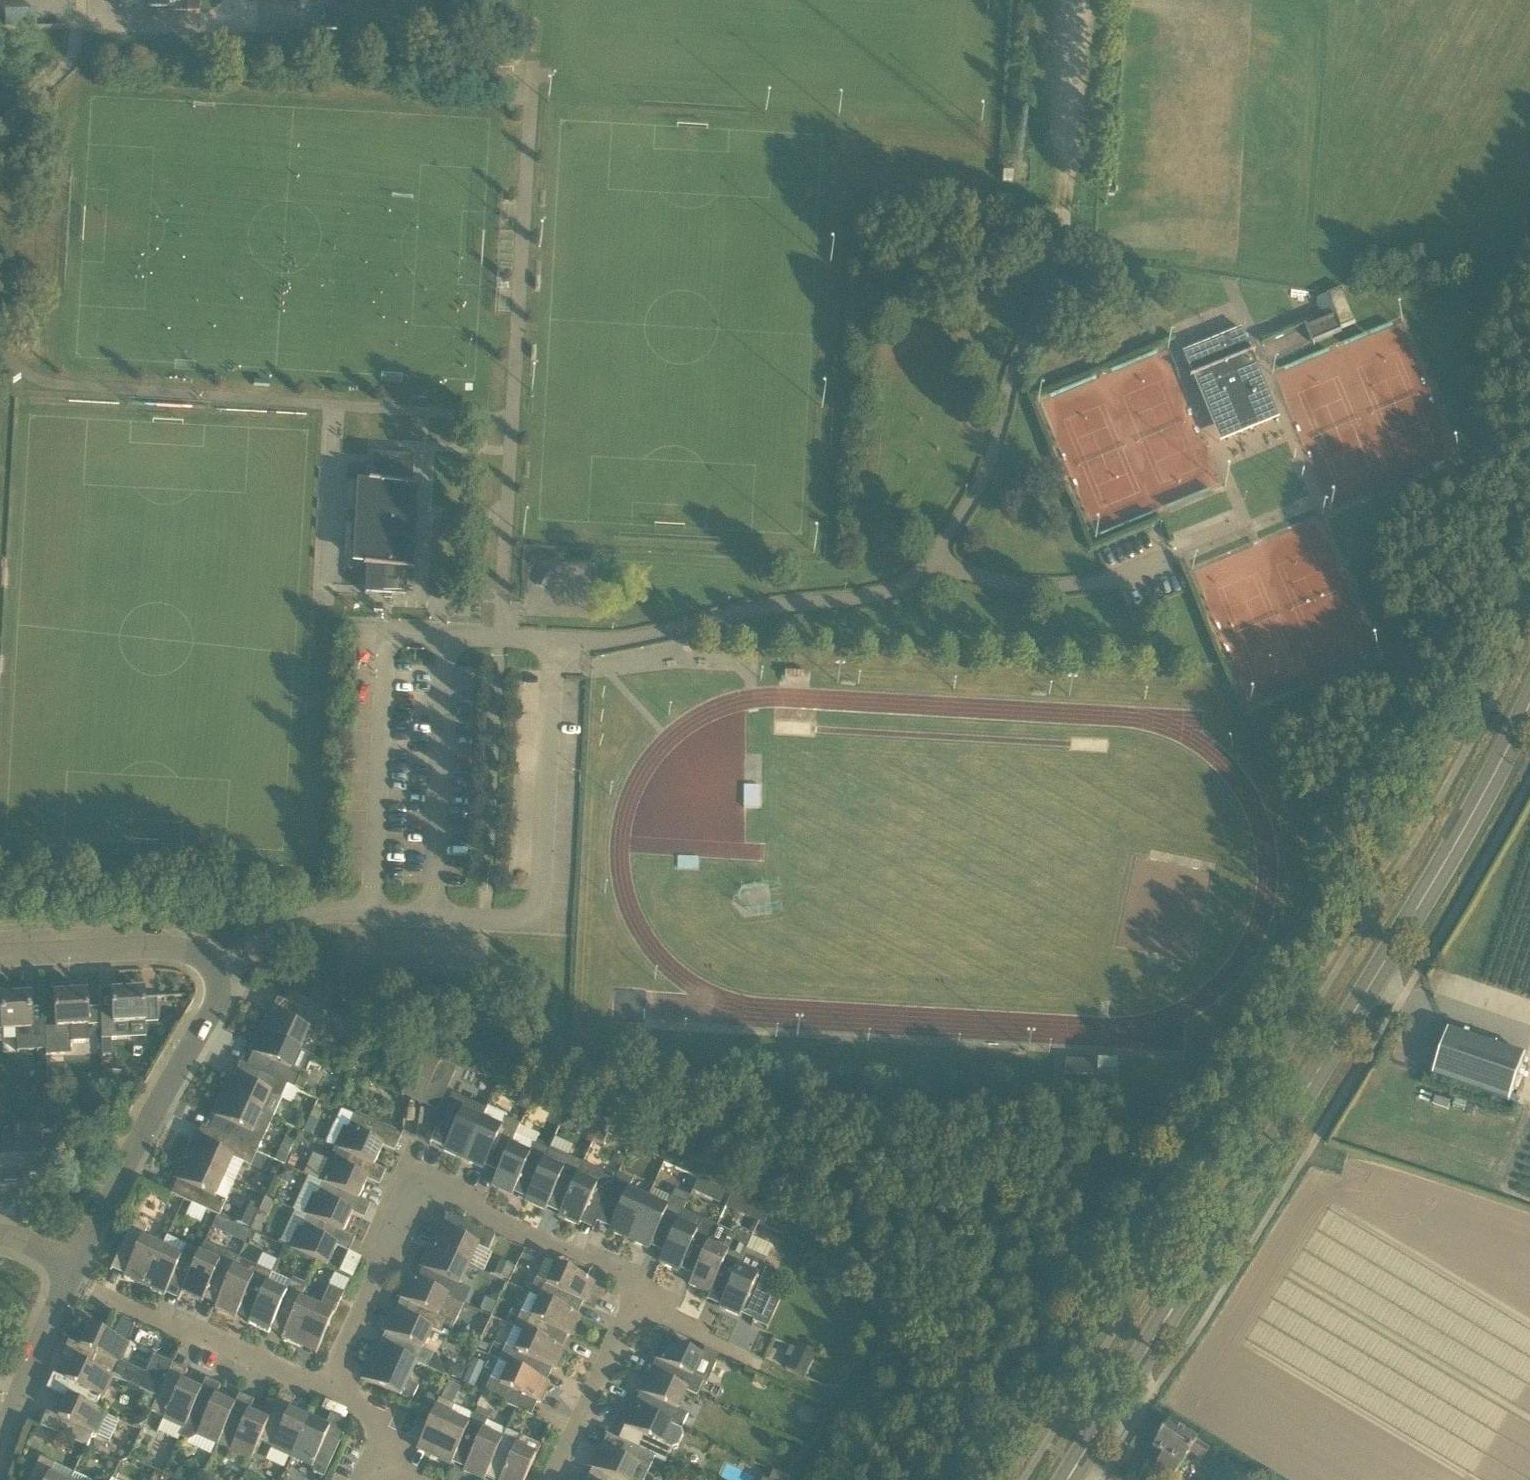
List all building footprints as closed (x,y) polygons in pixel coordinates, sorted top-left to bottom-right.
[(170,0),(150,0),(150,11),(170,11),(170,0)] [(198,0),(188,0),(188,12),(199,12),(198,0)] [(5,9),(6,25),(38,24),(38,8),(5,9)] [(325,13),(325,34),(337,34),(337,13),(325,13)] [(1003,171),(1003,182),(1012,182),(1013,172),(1003,171)] [(1337,318),(1342,329),(1356,323),(1343,290),(1328,296),(1337,318)] [(1314,345),(1343,332),(1342,329),(1337,318),(1308,330),(1314,345)] [(1252,353),(1242,329),(1183,353),(1193,377),(1190,379),(1201,375),(1222,425),(1273,404),(1252,354),(1255,353),(1254,351),(1252,353)] [(373,455),(371,482),(366,482),(366,483),(371,483),(371,489),(367,566),(362,566),(362,567),(366,567),(366,570),(365,595),(406,597),(408,574),(408,570),(413,570),(413,568),(408,568),(412,491),(412,486),(417,486),(417,485),(413,485),(414,457),(373,455)] [(374,613),(383,613),(383,605),(374,605),(374,613)] [(120,992),(119,990),(118,990),(118,992),(112,993),(113,1011),(100,1011),(101,1040),(129,1039),(129,1024),(145,1023),(144,991),(120,992)] [(324,1007),(290,992),(285,1003),(278,1000),(277,1001),(298,1010),(292,1022),(270,1012),(260,1033),(310,1055),(299,1050),(308,1030),(318,1035),(319,1033),(324,1035),(330,1023),(325,1020),(319,1018),(324,1007)] [(47,1056),(71,1055),(70,1027),(89,1026),(87,994),(55,996),(57,1027),(45,1028),(47,1056)] [(30,997),(1,999),(1,1010),(0,1010),(0,1030),(3,1030),(3,1031),(16,1030),(17,1052),(45,1051),(46,1056),(47,1056),(45,1028),(45,1022),(31,1022),(30,997)] [(1433,1077),(1510,1103),(1526,1056),(1449,1030),(1433,1077)] [(294,1089),(295,1087),(299,1077),(301,1074),(310,1055),(260,1033),(251,1053),(273,1063),(268,1076),(267,1076),(287,1085),(294,1089)] [(406,1045),(399,1059),(406,1063),(415,1067),(421,1052),(406,1045)] [(403,1091),(419,1099),(440,1057),(423,1049),(403,1091)] [(419,1099),(435,1107),(456,1065),(440,1057),(419,1099)] [(1065,1061),(1065,1075),(1092,1076),(1092,1062),(1065,1061)] [(281,1100),(287,1085),(267,1076),(268,1076),(240,1064),(260,1073),(254,1086),(232,1076),(222,1097),(272,1120),(281,1100)] [(1116,1077),(1117,1067),(1098,1066),(1098,1076),(1116,1077)] [(121,1073),(104,1074),(105,1090),(122,1089),(121,1073)] [(67,1076),(49,1076),(50,1094),(68,1093),(67,1076)] [(299,1077),(295,1087),(303,1090),(307,1081),(299,1077)] [(29,1087),(46,1087),(46,1078),(36,1078),(36,1080),(29,1080),(29,1087)] [(464,1159),(487,1110),(467,1101),(452,1094),(430,1144),(431,1144),(432,1141),(445,1147),(443,1150),(464,1159)] [(257,1153),(264,1139),(272,1120),(222,1097),(213,1117),(236,1127),(230,1139),(230,1140),(251,1149),(250,1150),(257,1153)] [(55,1109),(42,1110),(43,1134),(56,1133),(55,1109)] [(312,1109),(303,1130),(312,1134),(321,1113),(312,1109)] [(510,1147),(514,1137),(520,1125),(505,1118),(487,1110),(464,1159),(484,1168),(487,1162),(500,1167),(492,1185),(510,1147)] [(577,1120),(566,1115),(560,1126),(572,1132),(577,1120)] [(401,1137),(383,1129),(353,1116),(347,1130),(335,1125),(327,1142),(335,1146),(334,1149),(365,1163),(366,1163),(385,1172),(386,1171),(374,1165),(383,1146),(375,1142),(381,1129),(401,1139),(401,1137)] [(185,1160),(225,1178),(234,1159),(251,1167),(252,1165),(257,1154),(257,1153),(250,1150),(251,1149),(230,1140),(230,1139),(202,1127),(202,1128),(213,1133),(207,1145),(194,1140),(185,1160)] [(535,1178),(547,1152),(514,1137),(510,1147),(492,1185),(512,1195),(522,1172),(535,1178)] [(17,1185),(30,1185),(29,1177),(45,1176),(44,1142),(16,1143),(17,1185)] [(17,1185),(16,1143),(4,1144),(4,1151),(0,1151),(0,1186),(17,1185)] [(360,1175),(365,1163),(334,1149),(333,1152),(336,1154),(332,1163),(328,1162),(319,1182),(323,1183),(370,1205),(359,1199),(368,1179),(360,1175)] [(583,1163),(550,1149),(547,1152),(535,1178),(525,1201),(546,1210),(556,1188),(569,1193),(583,1163)] [(234,1183),(234,1182),(225,1178),(185,1160),(176,1180),(190,1187),(185,1199),(172,1193),(171,1194),(183,1200),(192,1204),(207,1212),(215,1216),(219,1217),(235,1183),(234,1183)] [(606,1202),(615,1183),(603,1177),(601,1171),(583,1163),(569,1193),(559,1216),(579,1225),(586,1209),(599,1215),(592,1231),(593,1231),(606,1202)] [(281,1167),(275,1179),(288,1185),(294,1173),(281,1167)] [(615,1183),(606,1202),(619,1208),(609,1230),(630,1240),(647,1201),(628,1192),(633,1182),(618,1175),(615,1183)] [(693,1192),(704,1198),(710,1184),(699,1179),(693,1192)] [(370,1205),(323,1183),(317,1197),(313,1195),(304,1216),(307,1217),(335,1230),(355,1239),(355,1238),(343,1232),(352,1212),(345,1209),(350,1196),(370,1205)] [(676,1189),(671,1199),(685,1205),(689,1196),(676,1189)] [(727,1204),(761,1222),(767,1208),(733,1191),(727,1204)] [(681,1213),(685,1205),(671,1199),(666,1210),(647,1201),(630,1240),(649,1248),(660,1226),(672,1232),(681,1213)] [(251,1226),(260,1207),(247,1200),(238,1220),(251,1226)] [(708,1244),(712,1235),(716,1227),(701,1221),(681,1213),(672,1232),(659,1262),(680,1271),(690,1249),(702,1254),(703,1255),(708,1244)] [(487,1252),(494,1237),(445,1214),(445,1215),(467,1225),(461,1238),(439,1228),(430,1249),(468,1266),(477,1247),(487,1252)] [(329,1243),(335,1230),(307,1217),(301,1230),(298,1229),(289,1249),(317,1262),(328,1267),(337,1246),(329,1243)] [(226,1222),(216,1218),(211,1229),(221,1234),(226,1222)] [(144,1286),(162,1248),(142,1239),(148,1228),(133,1221),(110,1271),(111,1271),(114,1265),(127,1271),(124,1277),(144,1286)] [(750,1236),(746,1250),(768,1257),(772,1244),(750,1236)] [(190,1273),(200,1252),(167,1237),(162,1248),(144,1286),(164,1296),(177,1267),(190,1273)] [(225,1285),(237,1259),(204,1243),(200,1252),(190,1273),(177,1302),(178,1302),(182,1293),(202,1302),(212,1280),(225,1285)] [(735,1245),(732,1244),(727,1253),(708,1244),(703,1255),(702,1254),(689,1284),(710,1293),(720,1271),(733,1277),(738,1268),(746,1250),(735,1245)] [(474,1306),(479,1295),(470,1291),(470,1290),(459,1285),(468,1266),(430,1249),(421,1268),(443,1279),(437,1292),(447,1297),(464,1305),(465,1302),(474,1306)] [(349,1250),(340,1271),(353,1277),(363,1256),(349,1250)] [(762,1267),(766,1259),(746,1250),(738,1268),(733,1277),(719,1307),(740,1316),(750,1294),(763,1300),(753,1322),(754,1322),(759,1311),(772,1317),(780,1300),(766,1293),(776,1273),(762,1267)] [(258,1301),(271,1274),(257,1268),(237,1259),(225,1285),(215,1308),(236,1317),(246,1295),(258,1301)] [(514,1266),(500,1260),(494,1273),(508,1280),(514,1266)] [(585,1303),(595,1282),(545,1260),(529,1294),(539,1298),(579,1317),(579,1316),(559,1307),(565,1294),(585,1303)] [(285,1293),(266,1285),(271,1274),(258,1301),(248,1323),(269,1332),(279,1310),(292,1316),(307,1284),(293,1277),(290,1283),(285,1293)] [(464,1305),(447,1297),(437,1292),(408,1278),(399,1299),(421,1309),(416,1322),(415,1323),(431,1330),(442,1335),(444,1331),(450,1334),(464,1305)] [(319,1309),(300,1300),(304,1289),(307,1284),(292,1316),(282,1338),(302,1348),(310,1332),(322,1338),(315,1354),(316,1354),(344,1293),(329,1287),(324,1298),(319,1309)] [(570,1337),(579,1317),(539,1298),(530,1317),(520,1313),(514,1327),(524,1332),(564,1350),(558,1346),(563,1334),(570,1337)] [(427,1369),(434,1354),(423,1349),(431,1330),(415,1323),(416,1322),(393,1312),(383,1332),(406,1343),(400,1356),(416,1364),(427,1369)] [(62,1354),(62,1355),(75,1361),(108,1376),(112,1378),(146,1394),(156,1398),(163,1384),(144,1376),(119,1364),(128,1344),(107,1334),(103,1333),(90,1327),(80,1347),(88,1351),(82,1364),(62,1354)] [(554,1370),(564,1350),(524,1332),(515,1351),(505,1347),(499,1360),(508,1365),(548,1383),(533,1376),(537,1367),(531,1364),(533,1360),(554,1370)] [(708,1382),(716,1364),(663,1339),(653,1360),(676,1370),(670,1383),(686,1390),(697,1395),(703,1382),(707,1383),(708,1382)] [(411,1402),(418,1387),(407,1382),(416,1364),(400,1356),(378,1345),(362,1380),(411,1402)] [(805,1378),(815,1359),(796,1349),(790,1346),(786,1355),(792,1358),(787,1369),(805,1378)] [(453,1359),(447,1373),(460,1378),(466,1364),(453,1359)] [(75,1361),(60,1394),(67,1398),(93,1409),(99,1396),(103,1398),(112,1378),(108,1376),(75,1361)] [(539,1404),(548,1383),(508,1365),(499,1385),(490,1380),(484,1393),(483,1394),(515,1409),(531,1416),(532,1415),(509,1405),(515,1393),(539,1404)] [(475,1385),(480,1372),(469,1367),(463,1380),(475,1385)] [(677,1409),(686,1390),(670,1383),(648,1372),(638,1393),(651,1399),(649,1403),(645,1401),(641,1410),(681,1429),(688,1415),(677,1409)] [(177,1390),(164,1384),(163,1384),(156,1398),(150,1411),(165,1417),(163,1421),(183,1431),(198,1399),(207,1380),(206,1379),(200,1391),(181,1382),(177,1390)] [(40,1425),(40,1426),(58,1434),(86,1448),(93,1434),(97,1436),(106,1440),(115,1420),(106,1416),(93,1409),(67,1398),(60,1394),(47,1388),(47,1389),(67,1398),(52,1431),(40,1425)] [(267,1423),(275,1405),(282,1393),(281,1392),(267,1422),(247,1413),(244,1420),(231,1415),(240,1395),(217,1445),(230,1451),(230,1452),(250,1461),(260,1440),(267,1423)] [(291,1460),(309,1421),(276,1405),(282,1393),(275,1405),(267,1423),(260,1440),(273,1446),(271,1450),(288,1458),(291,1460)] [(189,1441),(197,1437),(216,1445),(217,1445),(240,1395),(239,1394),(234,1406),(214,1397),(210,1405),(198,1399),(183,1431),(180,1437),(189,1441)] [(460,1442),(469,1424),(450,1415),(454,1406),(439,1399),(433,1412),(417,1449),(418,1449),(421,1442),(428,1445),(437,1431),(441,1433),(430,1455),(451,1465),(453,1460),(461,1443),(460,1442)] [(666,1462),(672,1448),(678,1446),(683,1435),(681,1429),(641,1410),(632,1406),(622,1426),(625,1428),(619,1441),(654,1457),(666,1462)] [(484,1479),(494,1458),(502,1441),(482,1432),(487,1421),(472,1414),(469,1424),(460,1442),(461,1443),(453,1460),(466,1466),(464,1471),(484,1479)] [(342,1435),(309,1421),(291,1460),(312,1469),(314,1474),(324,1478),(349,1423),(348,1423),(342,1435)] [(1153,1466),(1172,1478),(1173,1477),(1180,1464),(1182,1466),(1189,1455),(1202,1462),(1210,1449),(1167,1423),(1152,1447),(1162,1453),(1153,1466)] [(536,1457),(541,1446),(520,1436),(507,1430),(502,1441),(494,1458),(507,1464),(500,1479),(525,1479),(536,1457)] [(50,1434),(46,1442),(46,1444),(59,1450),(64,1439),(51,1433),(50,1434)] [(619,1441),(606,1434),(605,1435),(619,1441),(616,1447),(617,1451),(615,1455),(599,1448),(590,1468),(616,1479),(644,1479),(647,1471),(654,1457),(619,1441)] [(50,1475),(55,1465),(40,1458),(30,1479),(62,1479),(50,1475)] [(590,1468),(595,1471),(591,1479),(616,1479),(590,1468)] [(768,1479),(767,1479),(787,1479),(789,1475),(773,1468),(768,1479)]
